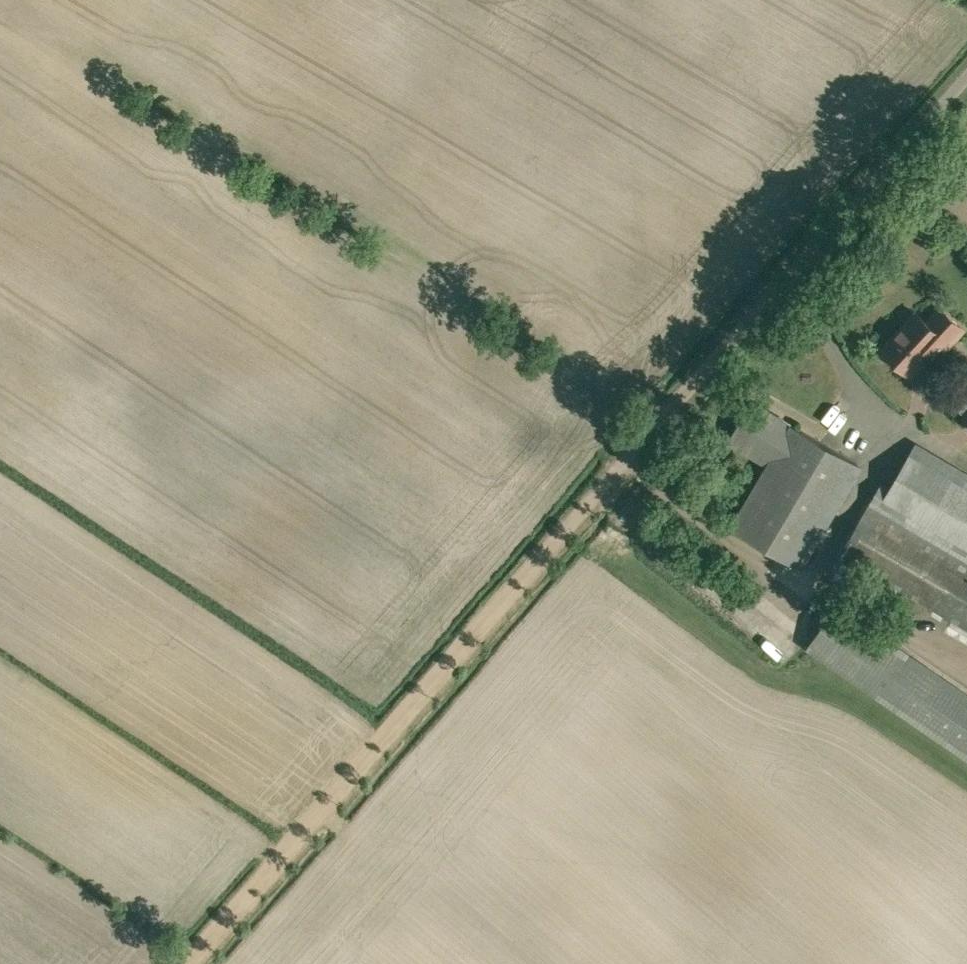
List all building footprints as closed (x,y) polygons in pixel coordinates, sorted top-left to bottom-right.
[(944,352),(965,329),(940,307),(927,322),(919,314),(905,329),(902,327),(882,349),(912,376),(939,347),(944,352)] [(780,422),(751,405),(729,443),(767,465),(731,527),(799,566),(859,464),(782,419),(780,422)] [(957,418),(966,427),(966,408),(957,418)] [(890,489),(881,484),(841,554),(966,627),(966,473),(917,443),(890,489)] [(837,605),(807,646),(966,756),(966,693),(837,605)]
